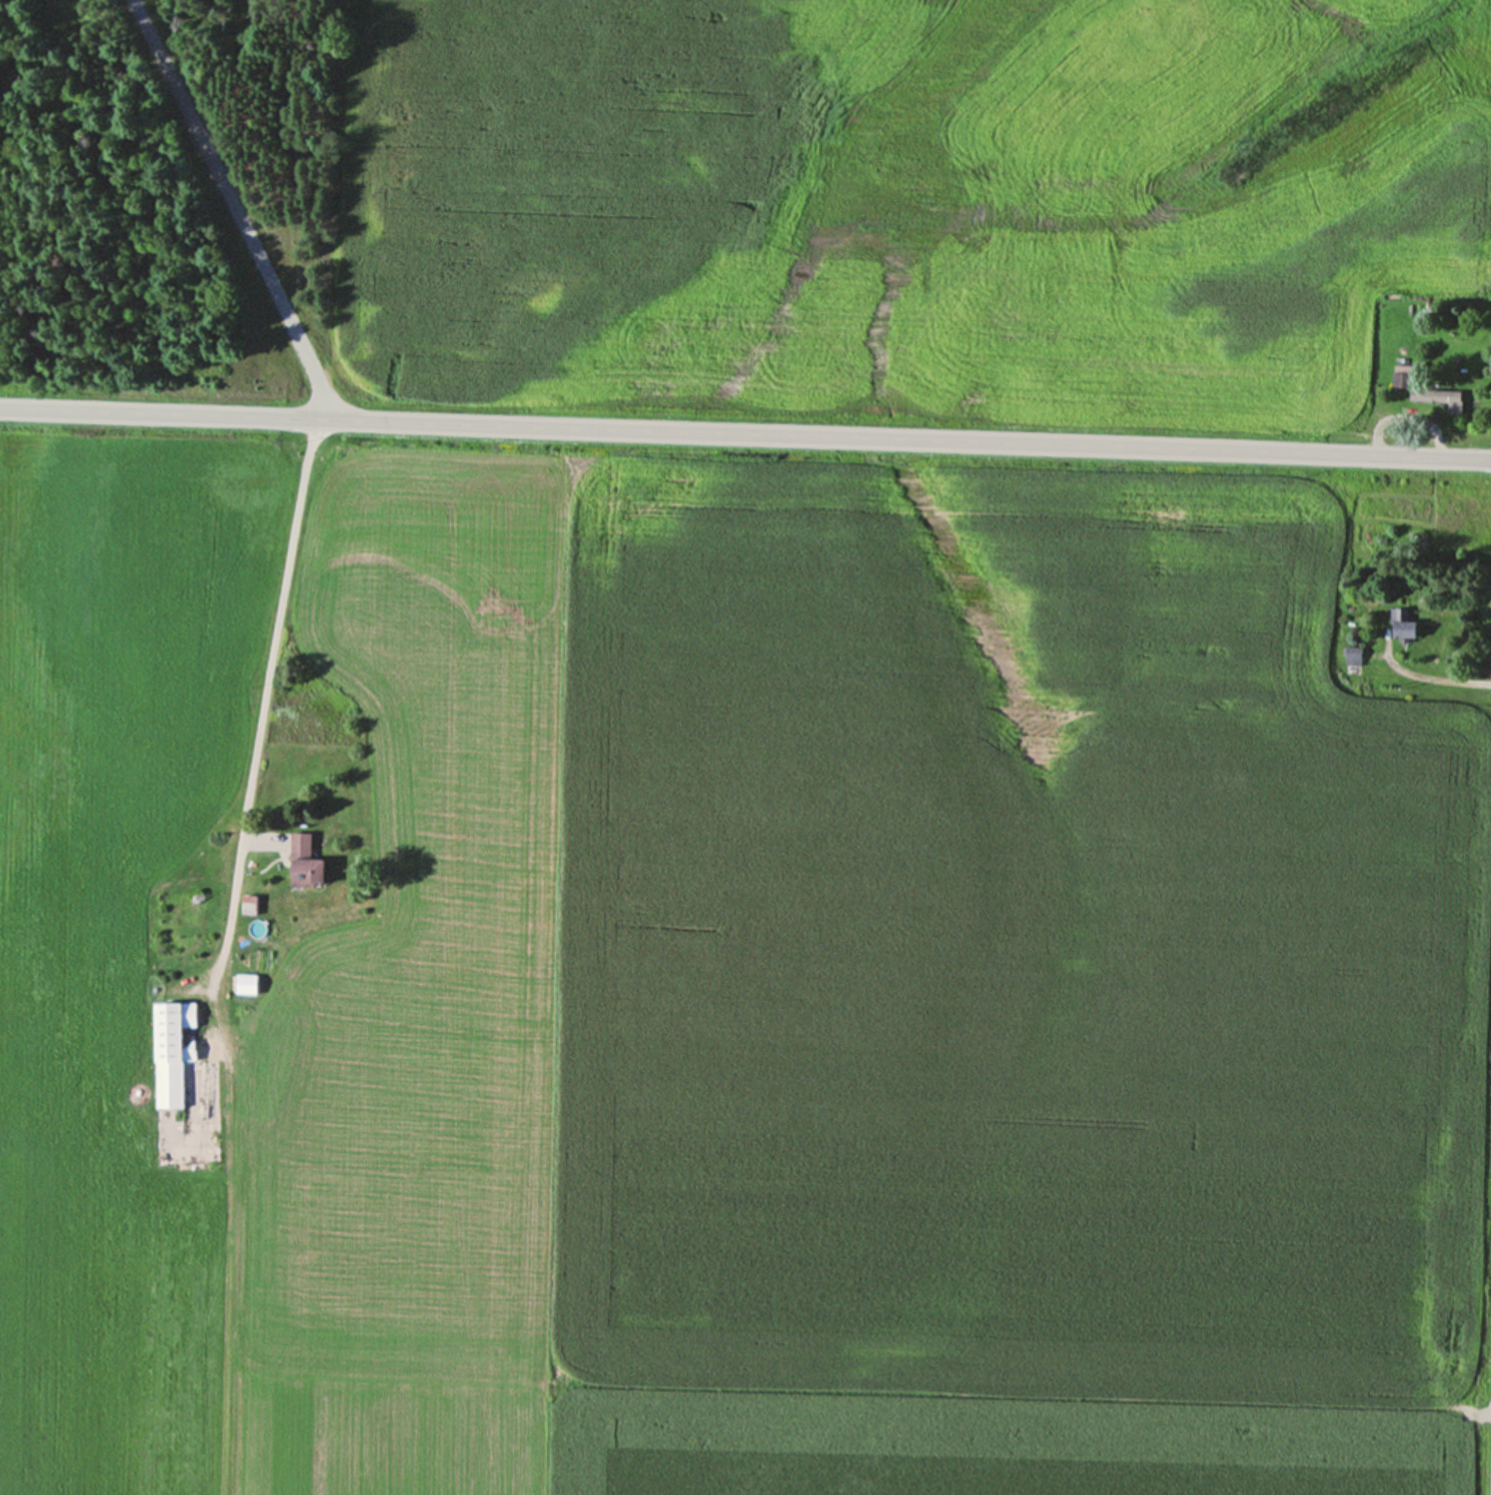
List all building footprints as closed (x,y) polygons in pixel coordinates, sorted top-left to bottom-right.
[(1410,389),(1410,365),(1391,365),(1391,389),(1406,390),(1406,404),(1458,405),(1458,390),(1410,389)] [(1387,636),(1411,639),(1413,621),(1389,617),(1387,636)] [(308,858),(309,832),(287,832),(287,885),(319,886),(319,858),(308,858)] [(255,989),(255,975),(235,975),(235,989),(255,989)] [(151,1003),(152,1108),(182,1108),(181,1060),(194,1060),(194,1055),(208,1055),(208,1042),(201,1042),(201,1030),(193,1030),(193,1003),(151,1003)]
